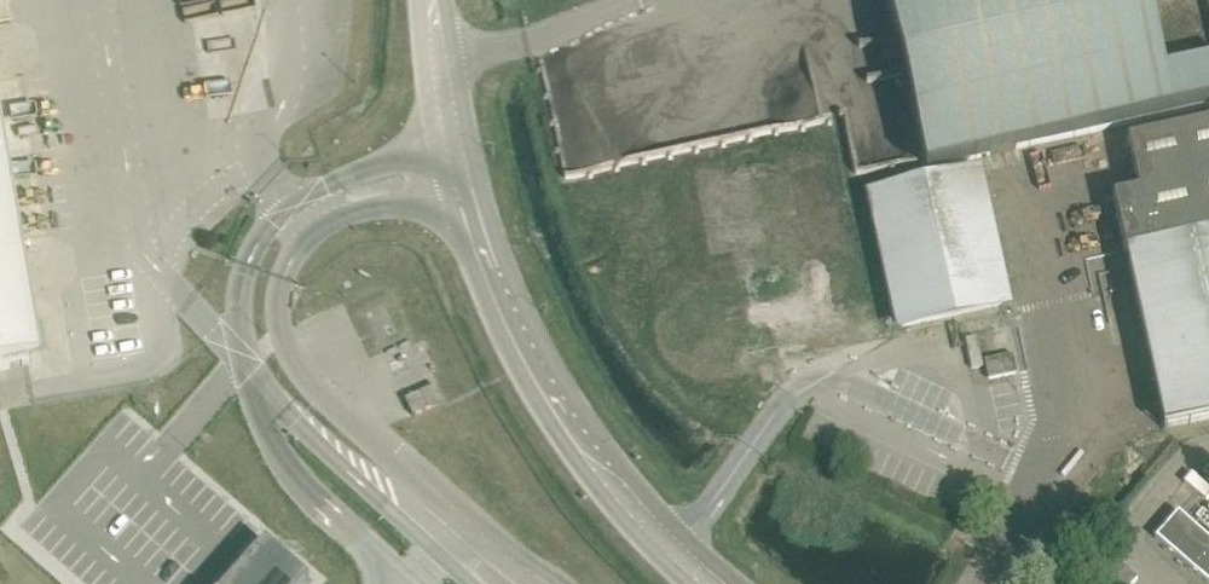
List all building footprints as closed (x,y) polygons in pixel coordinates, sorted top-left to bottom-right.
[(925,169),(1132,123),(1208,106),(1208,0),(888,0),(925,169)] [(1208,420),(1208,124),(1127,142),(1138,193),(1113,198),(1124,252),(1127,251),(1165,430),(1208,420)] [(745,249),(744,247),(770,242),(751,154),(700,165),(718,255),(745,249)] [(841,162),(795,170),(812,260),(828,256),(831,272),(759,286),(770,340),(844,326),(839,299),(866,294),(841,162)] [(993,314),(1014,310),(987,168),(870,190),(898,336),(963,323),(965,333),(995,327),(993,314)] [(30,365),(0,191),(0,370),(30,365)] [(1013,354),(985,360),(988,379),(1017,373),(1013,354)] [(436,385),(406,399),(414,416),(443,402),(436,385)] [(1184,483),(1207,502),(1208,500),(1208,484),(1194,471),(1184,483)] [(1154,538),(1208,583),(1208,539),(1177,511),(1154,538)] [(309,580),(290,563),(287,561),(265,541),(264,541),(227,583),(305,583),(309,580)] [(1083,572),(1096,583),(1133,583),(1137,579),(1103,549),(1083,572)]
